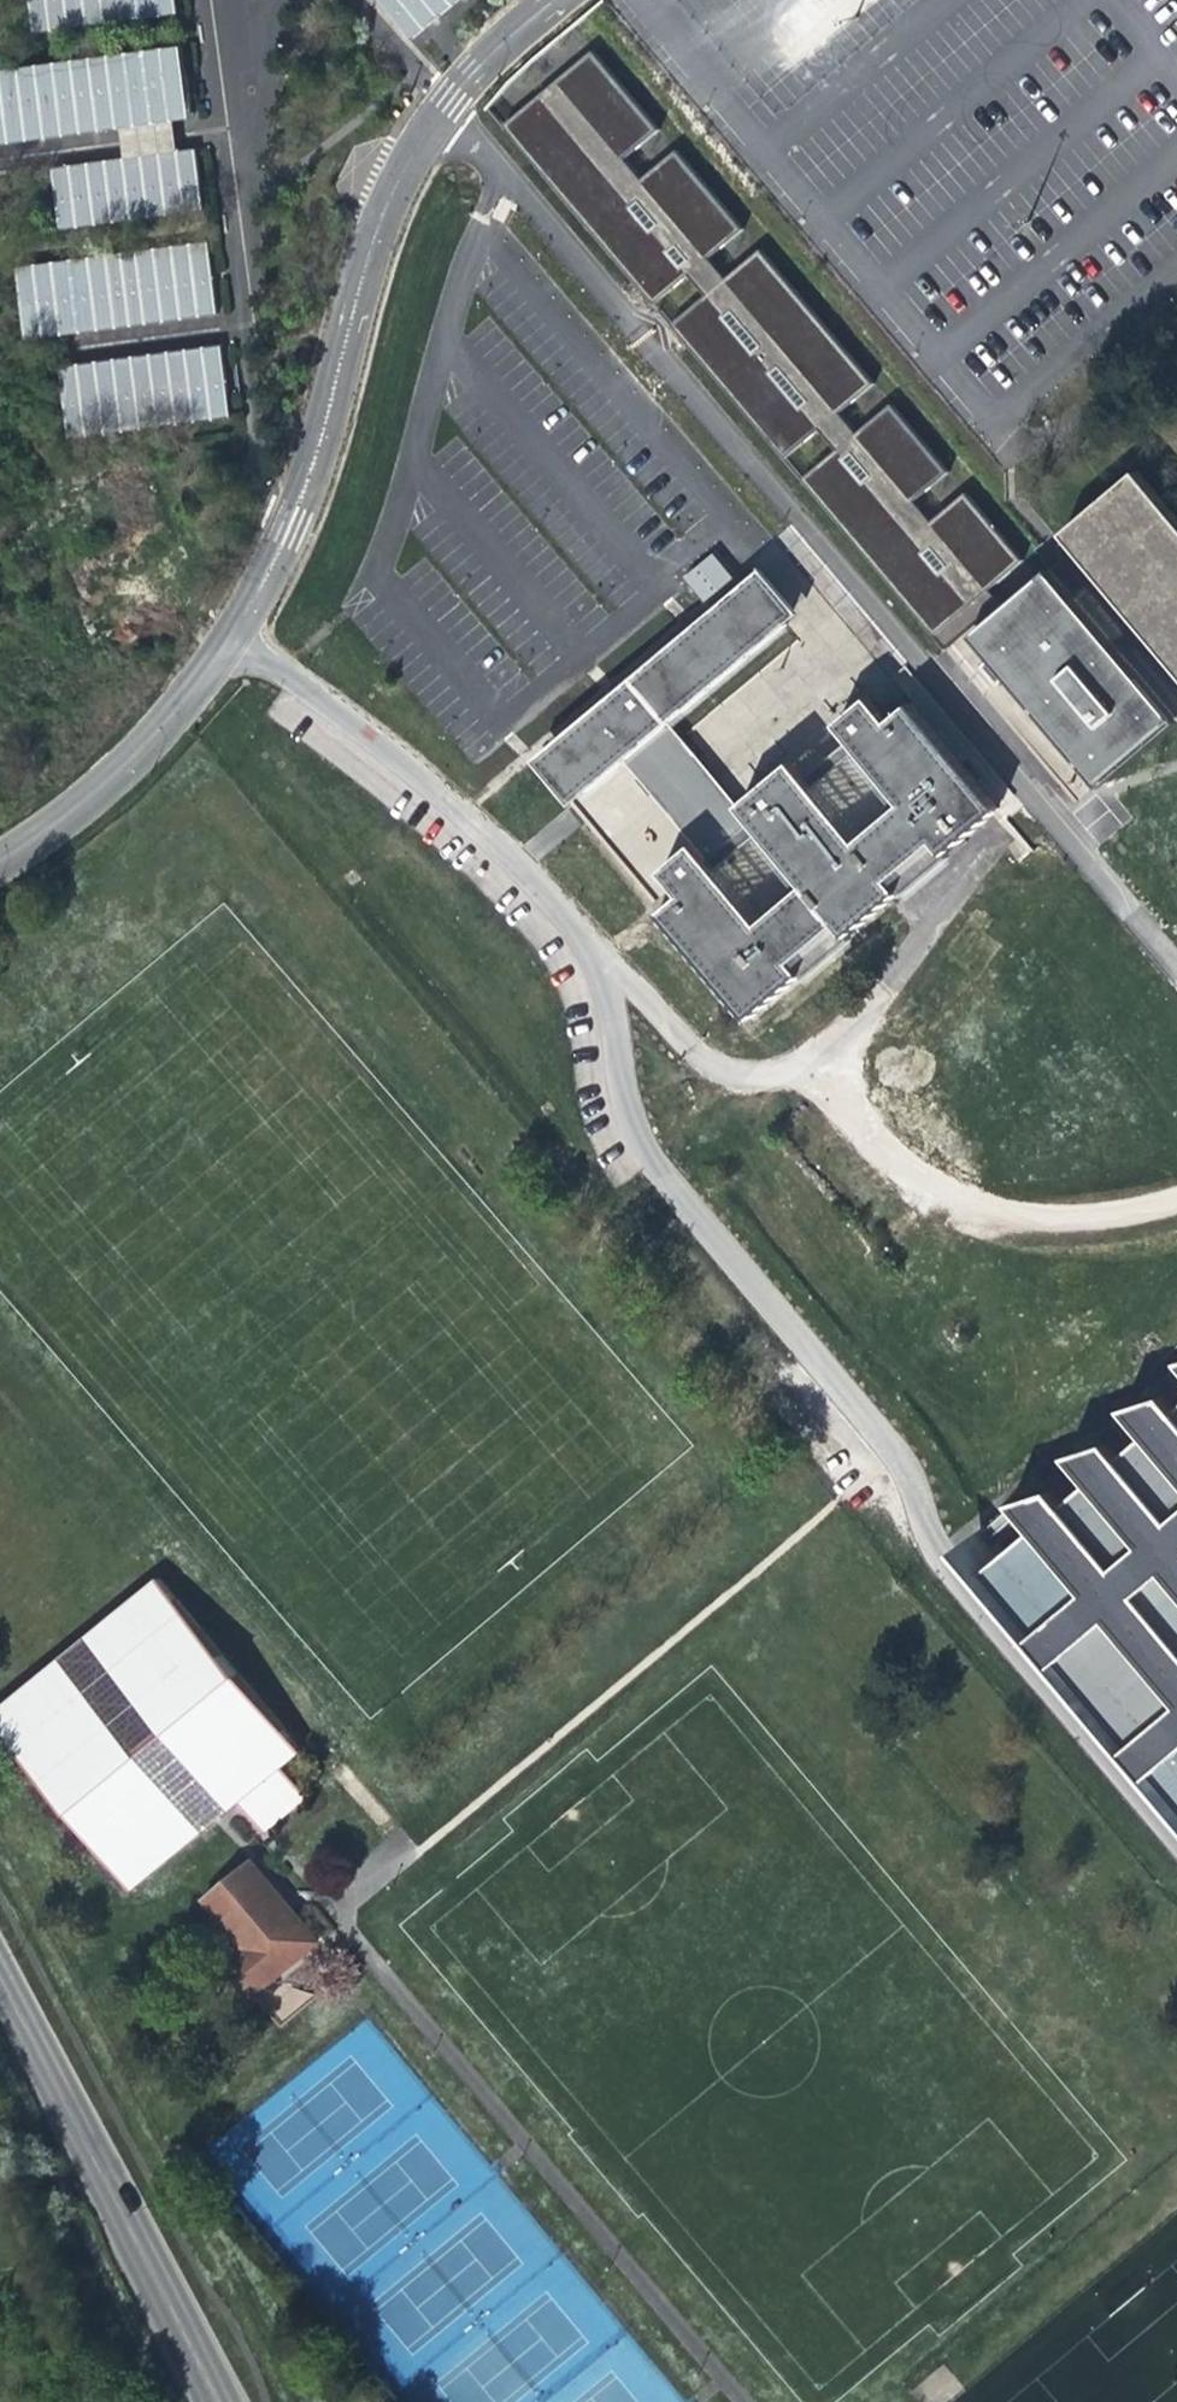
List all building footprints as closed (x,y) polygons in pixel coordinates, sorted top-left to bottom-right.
[(36,33),(177,14),(175,0),(32,0),(36,33)] [(413,40),(460,0),(380,0),(413,40)] [(0,71),(0,145),(121,128),(125,159),(178,152),(174,120),(192,117),(182,45),(0,71)] [(593,51),(504,125),(655,304),(689,276),(706,296),(673,324),(786,458),(820,430),(836,450),(803,479),(946,648),(977,624),(981,629),(976,634),(999,661),(989,669),(998,680),(1006,688),(1015,680),(1103,785),(1176,724),(1176,721),(1049,570),(1005,609),(989,590),(1024,562),(965,492),(932,521),(915,501),(948,474),(891,404),(856,433),(840,414),(874,385),(760,250),(726,279),(709,259),(741,230),(675,150),(643,179),(626,159),(658,131),(593,51)] [(178,152),(125,159),(54,168),(62,229),(205,210),(196,149),(178,152)] [(210,241),(19,267),(29,339),(60,335),(220,313),(210,241)] [(69,366),(61,368),(71,440),(232,417),(228,388),(221,345),(69,366)] [(1132,474),(1059,537),(1176,677),(1176,527),(1132,474)] [(682,577),(703,603),(732,578),(711,553),(682,577)] [(944,854),(999,808),(903,694),(884,710),(870,694),(835,723),(903,804),(861,839),(793,759),(742,803),(674,723),(803,614),(763,567),(748,580),(537,758),(578,807),(584,814),(644,885),(651,878),(665,895),(670,901),(653,916),(740,1022),(805,971),(855,929),(892,898),(897,894),(909,883),(944,854)] [(1170,1413),(1156,1397),(1115,1410),(1137,1437),(1113,1461),(1099,1444),(1058,1458),(1081,1484),(1056,1508),(1042,1492),(1001,1505),(1022,1531),(994,1556),(1176,1777),(1176,1407),(1170,1413)] [(135,1879),(236,1795),(262,1826),(304,1790),(279,1760),(298,1744),(158,1576),(0,1706),(0,1716),(135,1879)] [(205,1891),(246,1942),(227,1956),(254,1988),(317,1938),(249,1856),(205,1891)]
